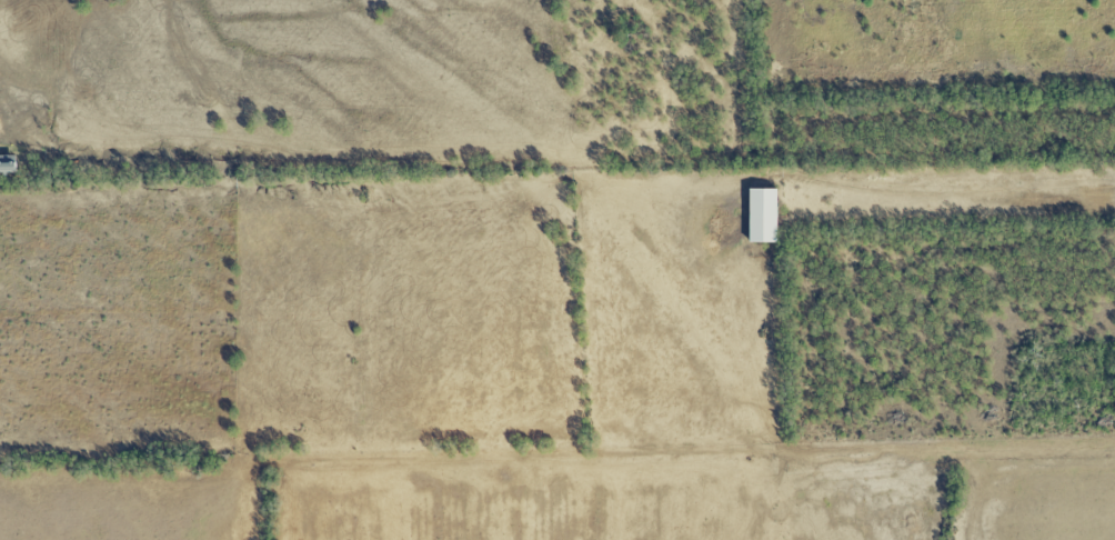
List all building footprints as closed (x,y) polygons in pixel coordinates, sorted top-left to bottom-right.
[(747,244),(775,243),(774,190),(746,190),(747,244)]
